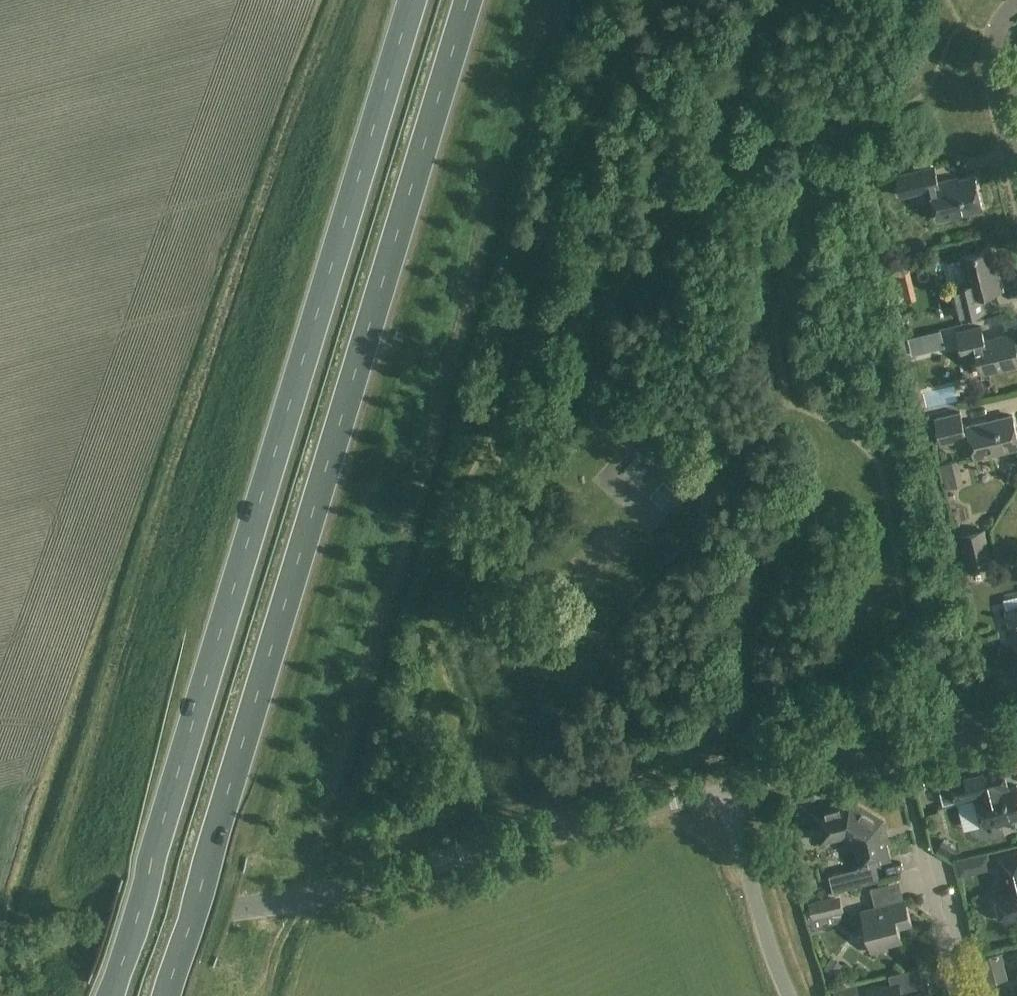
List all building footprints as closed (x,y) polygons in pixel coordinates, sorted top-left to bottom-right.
[(938,183),(934,167),(926,169),(897,177),(900,189),(902,197),(931,190),(939,221),(983,210),(975,177),(950,183),(949,181),(938,183)] [(997,275),(991,251),(962,258),(969,287),(955,291),(961,317),(985,312),(981,296),(1003,291),(999,274),(997,275)] [(981,327),(957,333),(963,358),(977,355),(981,373),(1016,365),(1016,350),(1013,334),(985,341),(981,327)] [(938,330),(906,338),(910,355),(942,347),(938,330)] [(960,413),(936,419),(942,445),(970,438),(975,459),(1016,449),(1016,435),(1012,416),(968,427),(968,429),(964,430),(960,413)] [(973,487),(964,461),(942,469),(951,494),(973,487)] [(682,469),(666,487),(669,490),(656,504),(665,513),(674,504),(676,505),(697,483),(682,469)] [(993,559),(986,529),(960,535),(967,565),(993,559)] [(1006,611),(1013,641),(1016,640),(1016,608),(1006,611)] [(1003,764),(950,777),(957,802),(977,797),(984,827),(1016,818),(1016,787),(1009,789),(1003,764)] [(881,821),(851,804),(839,807),(838,804),(811,811),(815,828),(817,828),(821,842),(846,836),(855,841),(861,866),(829,874),(834,892),(879,880),(875,863),(891,859),(884,833),(886,833),(884,825),(882,825),(881,821)] [(999,858),(1007,889),(997,891),(1005,922),(1016,918),(1016,854),(999,858)] [(903,901),(898,882),(871,889),(876,908),(862,911),(873,952),(888,949),(886,944),(902,940),(899,928),(912,925),(905,900),(903,901)] [(843,912),(839,896),(809,904),(813,920),(843,912)] [(988,983),(1009,983),(1009,959),(988,959),(988,983)] [(899,983),(868,990),(869,995),(902,995),(899,983)]
